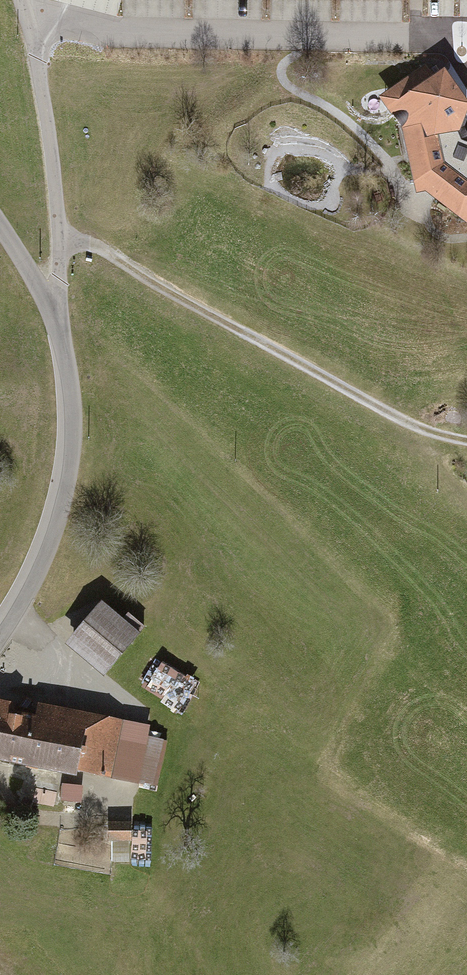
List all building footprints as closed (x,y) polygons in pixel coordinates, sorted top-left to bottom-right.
[(461,140),(457,129),(466,105),(443,73),(433,81),(424,69),(399,87),(407,99),(390,110),(405,130),(418,192),(426,190),(466,222),(466,142),(461,140)] [(125,622),(105,604),(70,646),(108,678),(148,630),(130,616),(125,622)] [(220,700),(152,658),(134,688),(202,730),(220,700)] [(159,789),(167,744),(149,741),(152,725),(40,706),(38,718),(17,714),(19,706),(0,702),(0,762),(159,789)] [(84,789),(64,788),(63,806),(83,807),(84,789)] [(157,825),(111,826),(111,865),(134,865),(134,873),(158,872),(157,825)]
